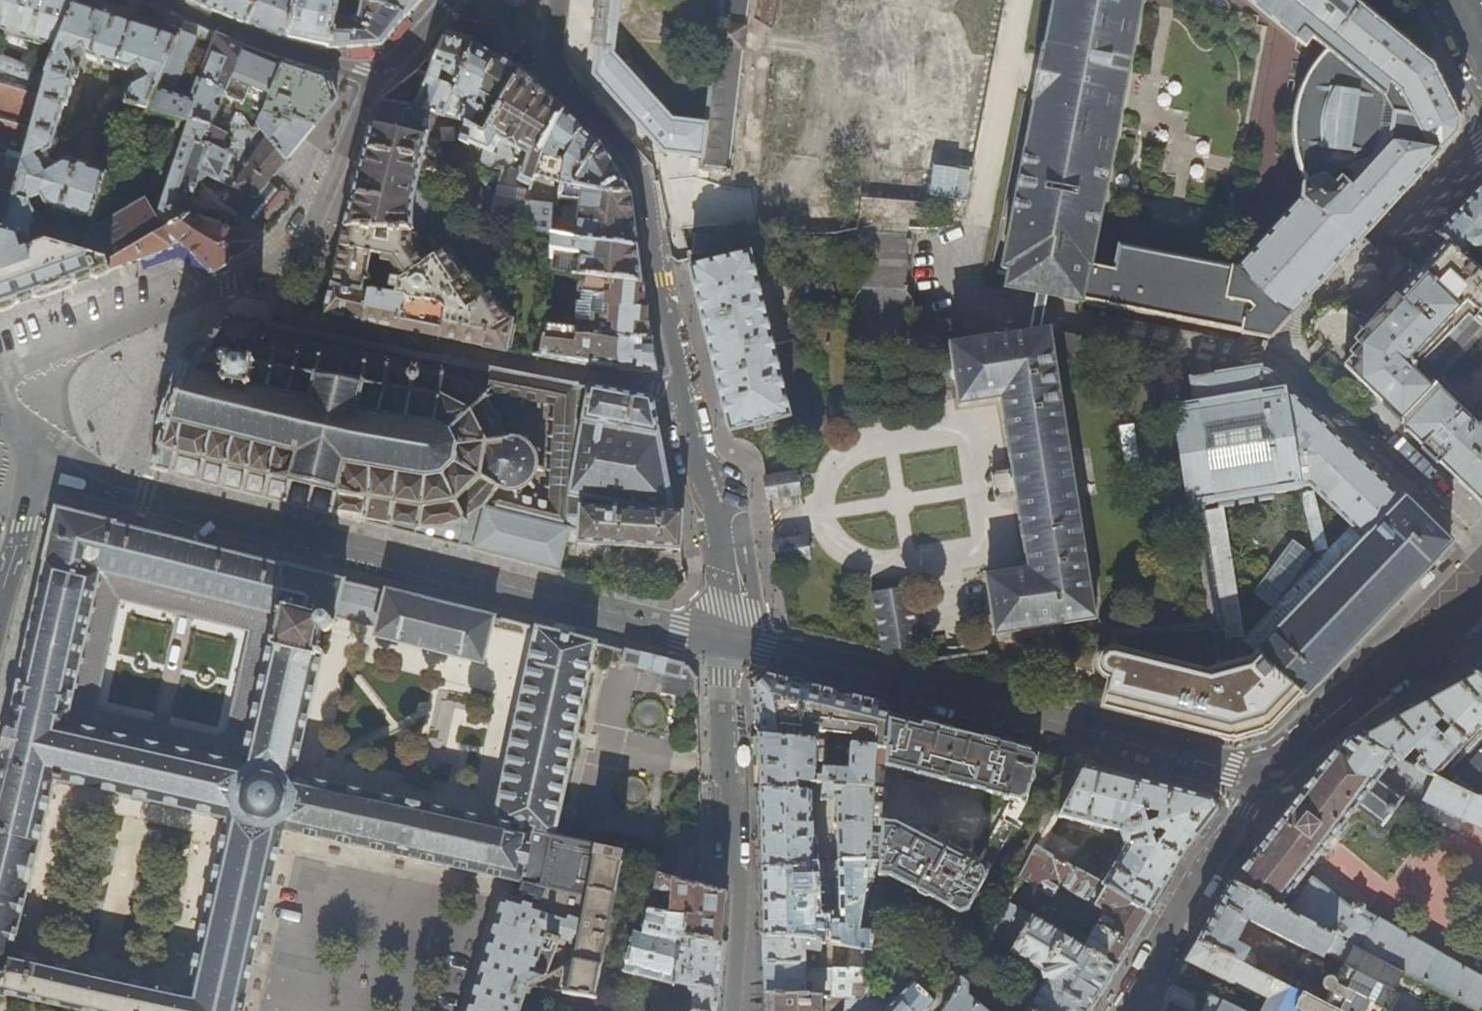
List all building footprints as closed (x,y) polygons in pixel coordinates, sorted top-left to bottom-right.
[(55,56),(77,2),(70,0),(0,0),(0,36),(3,37),(2,40),(40,53),(41,51),(55,56)] [(8,222),(6,231),(22,237),(29,239),(36,216),(30,205),(41,199),(47,209),(92,222),(107,175),(90,169),(91,167),(75,163),(75,165),(64,162),(48,171),(41,160),(54,151),(65,110),(68,111),(76,84),(72,82),(77,70),(71,59),(82,52),(88,60),(129,73),(138,68),(144,80),(131,87),(126,104),(129,106),(148,111),(158,88),(182,31),(142,18),(140,18),(138,18),(136,20),(135,22),(135,24),(125,20),(116,17),(117,15),(117,13),(116,12),(115,10),(114,9),(113,9),(86,0),(78,0),(77,2),(55,56),(47,76),(49,76),(8,222)] [(249,25),(260,0),(204,0),(200,6),(228,17),(249,25)] [(287,41),(298,0),(260,0),(249,25),(252,27),(287,41)] [(330,50),(338,0),(298,0),(287,41),(309,45),(330,50)] [(406,17),(371,4),(351,0),(338,0),(330,50),(381,46),(386,40),(406,17)] [(421,0),(351,0),(371,4),(406,17),(410,13),(421,0)] [(593,76),(600,84),(651,140),(663,154),(702,154),(701,167),(734,168),(734,162),(731,162),(750,0),(720,0),(706,120),(673,119),(615,54),(621,0),(599,0),(596,29),(594,45),(597,45),(593,76)] [(1046,48),(1044,48),(1039,74),(1033,102),(1036,103),(1016,207),(1004,267),(1010,269),(1007,288),(1082,303),(1082,300),(1085,301),(1092,267),(1117,135),(1118,135),(1134,50),(1143,0),(1056,0),(1046,48)] [(1330,52),(1328,54),(1327,52),(1324,52),(1323,53),(1321,55),(1321,57),(1323,59),(1317,67),(1318,69),(1317,73),(1315,75),(1313,75),(1311,73),(1308,73),(1306,75),(1305,77),(1305,79),(1308,81),(1304,90),(1306,94),(1306,96),(1305,97),(1303,99),(1298,98),(1296,99),(1295,102),(1296,105),(1299,106),(1297,117),(1299,119),(1300,122),(1298,125),(1294,125),(1292,126),(1291,127),(1291,130),(1292,132),(1296,133),(1296,143),(1299,144),(1300,145),(1300,148),(1300,149),(1297,152),(1296,152),(1293,154),(1293,157),(1293,159),(1295,160),(1299,159),(1304,178),(1320,172),(1327,177),(1332,171),(1341,179),(1382,132),(1449,145),(1458,136),(1461,121),(1445,88),(1432,60),(1377,20),(1352,0),(1266,0),(1330,52)] [(209,127),(222,102),(244,47),(240,46),(216,35),(192,100),(174,94),(199,27),(185,23),(182,31),(158,88),(148,111),(174,117),(209,127)] [(434,113),(446,115),(475,44),(449,38),(444,37),(444,38),(415,108),(434,113)] [(469,121),(471,123),(474,124),(481,109),(475,106),(497,57),(493,55),(475,44),(446,115),(469,121)] [(222,102),(265,111),(285,64),(286,62),(281,61),(251,50),(244,47),(222,102)] [(8,222),(49,76),(47,76),(0,56),(0,220),(8,222)] [(481,109),(474,124),(487,134),(522,72),(502,60),(497,57),(475,106),(481,109)] [(265,111),(263,115),(292,125),(294,119),(314,128),(336,101),(327,77),(305,70),(304,70),(285,64),(265,111)] [(486,148),(481,161),(503,168),(493,205),(491,221),(513,225),(527,231),(527,203),(535,170),(544,153),(565,111),(548,95),(541,90),(522,72),(487,134),(474,124),(471,123),(465,139),(486,148)] [(428,139),(434,113),(415,108),(390,103),(380,100),(378,106),(374,121),(372,127),(428,139)] [(565,111),(544,153),(567,161),(585,128),(576,121),(565,111)] [(108,263),(188,217),(199,184),(208,176),(235,188),(229,198),(226,196),(224,200),(227,201),(226,203),(243,213),(272,178),(287,161),(267,137),(251,163),(241,155),(261,129),(259,126),(255,120),(249,125),(242,115),(236,115),(225,135),(209,127),(174,117),(171,127),(186,131),(156,221),(146,202),(94,232),(89,231),(82,255),(108,263)] [(263,115),(259,126),(261,129),(267,137),(287,161),(289,157),(304,139),(309,133),(314,128),(294,119),(292,125),(263,115)] [(440,142),(428,139),(372,127),(353,195),(344,227),(345,228),(409,232),(422,233),(433,174),(427,173),(425,180),(418,179),(425,149),(438,152),(440,142)] [(535,170),(527,203),(554,206),(559,206),(559,200),(563,184),(575,188),(602,143),(595,137),(585,128),(567,161),(544,153),(535,170)] [(1238,271),(1290,319),(1307,301),(1325,281),(1345,259),(1355,249),(1363,240),(1387,214),(1410,188),(1428,169),(1436,160),(1449,145),(1382,132),(1341,179),(1332,171),(1327,177),(1320,172),(1304,178),(1302,178),(1305,184),(1307,184),(1308,185),(1303,197),(1238,271)] [(617,170),(602,143),(575,188),(604,194),(631,194),(617,170)] [(527,203),(527,231),(554,238),(639,248),(635,221),(631,194),(604,194),(575,188),(563,184),(559,200),(583,202),(579,234),(566,233),(566,232),(550,230),(554,206),(527,203)] [(1435,234),(1461,257),(1466,251),(1472,256),(1472,250),(1476,250),(1479,249),(1481,255),(1467,262),(1481,275),(1481,187),(1479,187),(1457,211),(1437,232),(1435,234)] [(127,266),(139,261),(182,246),(192,256),(213,275),(255,245),(255,244),(254,243),(236,234),(231,231),(188,217),(108,263),(110,272),(127,266)] [(1092,267),(1085,301),(1112,306),(1112,309),(1242,333),(1242,335),(1271,340),(1274,337),(1279,332),(1281,329),(1290,319),(1238,271),(1215,267),(1221,238),(1125,218),(1115,271),(1092,267)] [(483,346),(505,350),(511,320),(505,319),(489,295),(483,298),(466,274),(460,277),(441,251),(422,263),(408,243),(409,232),(345,228),(343,236),(339,253),(331,284),(368,291),(371,280),(367,275),(371,256),(394,260),(405,277),(398,282),(391,281),(390,288),(396,291),(396,297),(369,291),(363,322),(380,326),(414,332),(447,339),(450,339),(483,346)] [(110,272),(108,263),(82,255),(38,242),(37,248),(23,254),(22,237),(6,231),(0,232),(0,311),(6,309),(14,306),(16,305),(80,282),(110,272)] [(1363,313),(1371,321),(1362,330),(1366,333),(1357,342),(1361,346),(1356,351),(1352,354),(1356,358),(1347,367),(1374,393),(1385,404),(1384,405),(1400,420),(1441,378),(1426,363),(1470,315),(1476,321),(1481,313),(1481,275),(1467,262),(1461,257),(1435,234),(1411,260),(1409,263),(1385,289),(1375,300),(1363,313)] [(581,254),(580,276),(644,285),(641,264),(639,248),(554,238),(553,250),(558,251),(558,256),(573,257),(581,254)] [(182,246),(139,261),(142,269),(152,265),(177,257),(188,263),(192,256),(182,246)] [(726,414),(730,431),(790,417),(751,253),(691,268),(694,281),(711,352),(726,414)] [(580,276),(581,306),(587,307),(587,309),(648,316),(646,302),(644,285),(580,276)] [(363,322),(369,291),(368,291),(331,284),(328,300),(324,315),(353,320),(363,322)] [(576,339),(617,342),(616,337),(652,339),(650,327),(648,316),(587,309),(587,307),(581,306),(578,329),(576,339)] [(1307,372),(1353,416),(1374,393),(1347,367),(1356,358),(1352,354),(1356,351),(1361,346),(1357,342),(1366,333),(1362,330),(1371,321),(1363,313),(1360,316),(1352,310),(1346,308),(1335,306),(1327,308),(1315,315),(1307,325),(1305,334),(1304,342),(1306,351),(1317,338),(1321,342),(1327,349),(1314,364),(1307,372)] [(167,403),(168,405),(161,424),(161,425),(164,426),(166,427),(164,432),(158,450),(151,470),(154,471),(170,475),(171,475),(197,481),(199,482),(218,487),(220,487),(240,492),(242,493),(262,498),(263,498),(282,503),(283,503),(306,509),(307,509),(328,514),(330,515),(363,523),(366,524),(367,519),(390,524),(392,524),(414,528),(414,531),(419,532),(419,528),(437,527),(437,530),(443,529),(442,527),(462,520),(464,523),(468,521),(467,518),(484,506),(494,490),(496,488),(505,491),(513,492),(514,497),(516,497),(516,495),(516,492),(523,489),(529,485),(531,488),(534,486),(531,483),(535,476),(537,470),(541,471),(542,467),(537,467),(537,460),(534,453),(539,452),(538,449),(533,451),(530,446),(524,442),(527,436),(523,435),(521,440),(513,438),(506,438),(505,435),(499,419),(483,399),(486,397),(483,393),(480,396),(465,386),(467,383),(462,380),(461,383),(444,375),(441,375),(418,370),(415,368),(412,367),(408,369),(389,365),(386,365),(364,361),(362,360),(341,357),(339,357),(319,353),(317,353),(301,350),(299,350),(278,346),(277,346),(255,342),(259,327),(260,322),(261,319),(250,317),(240,315),(239,318),(225,315),(216,330),(208,344),(197,362),(193,369),(192,369),(192,368),(187,366),(187,367),(185,366),(182,365),(181,367),(175,385),(172,389),(170,391),(168,394),(167,398),(167,403)] [(602,367),(618,369),(617,342),(576,339),(578,329),(547,325),(540,357),(543,357),(557,360),(573,364),(602,367)] [(987,575),(996,635),(1096,620),(1076,490),(1072,459),(1071,459),(1056,354),(1099,368),(1106,342),(1091,338),(1092,336),(1052,328),(950,343),(960,405),(1002,398),(1014,471),(989,474),(993,500),(1017,496),(1029,569),(987,575)] [(617,342),(618,369),(627,370),(656,372),(654,354),(652,339),(616,337),(617,342)] [(514,497),(513,492),(505,491),(496,488),(494,490),(484,506),(565,525),(568,497),(575,421),(579,385),(579,384),(571,383),(490,367),(486,391),(507,396),(520,398),(520,403),(523,404),(524,399),(536,401),(536,406),(539,406),(539,402),(555,405),(554,417),(548,417),(548,421),(554,421),(553,434),(547,434),(547,438),(553,438),(552,450),(546,450),(546,453),(552,454),(551,467),(545,467),(545,471),(551,471),(550,485),(544,484),(544,488),(550,488),(549,503),(536,500),(536,494),(533,493),(533,499),(516,495),(516,497),(514,497)] [(1214,674),(1141,656),(1147,635),(1120,637),(1117,650),(1108,650),(1104,653),(1100,658),(1099,657),(1097,666),(1098,666),(1099,672),(1103,678),(1107,681),(1109,682),(1102,709),(1184,730),(1229,741),(1232,740),(1232,742),(1267,733),(1267,731),(1270,730),(1282,718),(1302,697),(1303,698),(1316,684),(1318,686),(1343,661),(1397,604),(1405,596),(1440,559),(1438,558),(1442,554),(1450,545),(1427,522),(1405,500),(1403,502),(1402,501),(1398,497),(1393,492),(1367,465),(1357,457),(1292,395),(1269,372),(1263,368),(1191,378),(1195,405),(1193,405),(1193,406),(1184,407),(1183,406),(1176,407),(1178,417),(1176,418),(1177,429),(1179,428),(1188,486),(1186,486),(1188,497),(1190,497),(1192,507),(1194,506),(1301,492),(1300,489),(1310,488),(1368,539),(1343,564),(1345,566),(1332,578),(1331,577),(1324,584),(1326,585),(1317,595),(1315,593),(1308,600),(1309,601),(1296,615),(1295,614),(1289,620),(1290,621),(1276,635),(1276,634),(1255,656),(1256,657),(1247,666),(1214,674)] [(1480,415),(1441,378),(1400,420),(1410,429),(1418,437),(1417,438),(1419,445),(1449,474),(1481,505),(1481,413),(1480,415)] [(660,437),(653,399),(583,386),(579,422),(658,437),(660,437)] [(483,399),(499,419),(506,419),(507,396),(486,391),(483,393),(486,397),(483,399)] [(579,422),(575,421),(568,497),(583,500),(634,509),(634,510),(672,512),(672,511),(673,511),(667,478),(659,439),(658,437),(579,422)] [(765,478),(768,501),(800,495),(797,473),(765,478)] [(570,526),(567,541),(579,543),(580,506),(583,506),(583,500),(568,497),(565,525),(570,526)] [(367,519),(366,524),(466,549),(473,551),(484,506),(467,518),(468,521),(464,523),(462,520),(442,527),(443,529),(437,530),(437,527),(419,528),(419,532),(414,531),(414,528),(392,524),(390,524),(367,519)] [(473,551),(559,572),(567,541),(570,526),(565,525),(484,506),(473,551)] [(681,549),(683,513),(672,512),(634,510),(583,506),(580,506),(579,543),(579,544),(681,551),(681,549)] [(6,997),(6,995),(76,1010),(244,1010),(247,996),(246,996),(284,831),(584,896),(591,856),(621,864),(637,869),(640,840),(603,830),(599,847),(591,846),(553,838),(596,643),(536,628),(494,821),(295,777),(323,651),(317,649),(321,633),(323,633),(326,633),(328,632),(329,630),(331,629),(331,627),(333,627),(335,621),(334,620),(344,581),(344,580),(340,579),(285,566),(285,568),(210,549),(209,549),(208,549),(208,548),(206,548),(201,547),(192,544),(115,525),(115,524),(83,516),(57,509),(44,570),(40,569),(39,574),(43,575),(41,583),(38,596),(35,595),(33,600),(37,601),(33,622),(29,621),(28,626),(32,627),(27,647),(23,647),(22,651),(26,652),(21,673),(17,672),(16,677),(20,678),(16,697),(12,696),(11,701),(14,702),(13,707),(12,714),(10,713),(8,718),(11,719),(8,728),(7,727),(5,734),(8,735),(5,746),(3,745),(1,753),(3,753),(1,762),(0,762),(0,767),(0,996),(6,997)] [(774,542),(778,564),(810,560),(807,537),(774,542)] [(1430,572),(1420,582),(1423,590),(1435,578),(1430,572)] [(910,587),(873,593),(882,653),(920,646),(910,587)] [(482,663),(494,618),(466,610),(387,590),(375,636),(482,663)] [(651,657),(612,647),(609,660),(661,673),(662,692),(696,700),(696,704),(699,704),(698,678),(688,667),(651,657)] [(1481,799),(1481,660),(1470,673),(1445,687),(1424,699),(1352,739),(1402,762),(1414,750),(1422,758),(1413,768),(1481,799)] [(828,743),(852,746),(887,749),(890,716),(891,706),(872,701),(805,684),(786,679),(750,670),(748,672),(758,730),(759,737),(815,741),(815,742),(828,743)] [(343,722),(454,746),(465,698),(408,686),(406,695),(352,683),(343,722)] [(914,722),(890,716),(887,749),(885,766),(885,768),(1014,799),(1008,817),(1017,819),(1026,802),(1038,754),(1029,752),(938,728),(918,723),(914,722)] [(876,765),(885,766),(887,749),(852,746),(849,770),(823,769),(823,776),(814,775),(815,760),(827,761),(828,743),(815,742),(815,741),(759,737),(759,763),(759,766),(760,766),(760,791),(821,795),(822,795),(824,784),(874,789),(876,765)] [(1481,829),(1481,799),(1413,768),(1402,762),(1352,739),(1342,751),(1337,748),(1299,797),(1294,803),(1293,803),(1291,805),(1279,820),(1280,821),(1232,882),(1260,897),(1259,898),(1278,908),(1290,893),(1298,899),(1288,912),(1404,972),(1479,1010),(1481,1010),(1481,1008),(1481,977),(1363,909),(1363,906),(1358,903),(1354,905),(1353,911),(1313,880),(1306,889),(1297,883),(1356,807),(1382,827),(1403,801),(1434,823),(1443,811),(1481,829)] [(1183,860),(1185,856),(1218,813),(1213,798),(1155,784),(1148,782),(1086,766),(1058,817),(1120,834),(1120,835),(1123,844),(1124,844),(1126,845),(1102,885),(1150,914),(1183,860)] [(873,800),(874,789),(824,784),(822,795),(821,795),(760,791),(762,830),(763,869),(813,868),(813,863),(814,863),(813,802),(821,800),(821,802),(838,798),(839,862),(880,861),(881,837),(871,837),(871,828),(881,828),(881,826),(883,800),(873,800)] [(881,826),(881,828),(881,837),(880,861),(879,876),(878,879),(891,881),(966,918),(989,872),(894,827),(881,826)] [(1050,856),(1068,866),(1077,850),(1049,835),(1040,851),(1050,856)] [(621,864),(591,856),(584,896),(579,922),(574,946),(572,960),(573,961),(566,994),(596,999),(621,864)] [(1150,914),(1102,885),(1068,866),(1050,856),(1045,864),(1036,859),(1025,882),(1053,898),(1060,885),(1105,912),(1084,948),(1012,905),(993,943),(1044,973),(1047,982),(1030,1010),(1092,1010),(1095,1006),(1097,1004),(1135,940),(1138,935),(1150,914)] [(868,950),(869,933),(867,930),(869,906),(877,875),(879,876),(880,861),(839,862),(814,863),(813,863),(813,868),(763,869),(764,911),(764,937),(806,939),(868,950)] [(687,937),(722,943),(724,915),(726,894),(715,890),(714,890),(705,887),(704,887),(659,875),(652,898),(673,900),(673,909),(650,906),(648,911),(690,917),(687,937)] [(1335,1010),(1384,1010),(1404,972),(1288,912),(1278,908),(1259,898),(1260,897),(1232,882),(1217,909),(1198,942),(1251,969),(1255,961),(1246,957),(1250,950),(1237,943),(1249,920),(1324,957),(1324,956),(1334,961),(1336,957),(1345,962),(1336,979),(1333,977),(1331,977),(1329,977),(1327,978),(1326,979),(1325,980),(1324,981),(1323,983),(1323,985),(1323,986),(1324,988),(1324,990),(1326,991),(1327,992),(1329,993),(1323,1005),(1335,1010)] [(530,988),(545,977),(543,972),(540,973),(541,975),(532,972),(542,936),(546,937),(545,941),(556,945),(557,941),(574,946),(579,922),(569,919),(572,910),(536,898),(533,908),(507,900),(508,899),(504,897),(468,1010),(523,1010),(530,988)] [(722,943),(687,937),(690,917),(648,911),(647,911),(641,934),(635,933),(624,971),(645,977),(647,979),(680,987),(678,993),(687,995),(688,989),(694,990),(692,1009),(692,1010),(717,1010),(720,986),(722,943)] [(867,970),(868,950),(806,939),(764,937),(765,942),(765,966),(818,969),(822,969),(828,969),(834,969),(867,970)] [(1296,1010),(1335,1010),(1323,1005),(1308,997),(1289,988),(1251,969),(1198,942),(1187,961),(1229,983),(1230,984),(1232,984),(1234,983),(1235,982),(1268,999),(1262,1010),(1295,1010),(1296,1010)] [(818,969),(765,966),(765,980),(766,992),(766,995),(808,997),(807,974),(817,974),(818,969)] [(867,970),(834,969),(833,998),(846,999),(867,1000),(868,985),(869,970),(867,970)] [(1297,973),(1289,988),(1308,997),(1316,984),(1297,973)] [(1177,979),(1165,999),(1188,1010),(1240,1010),(1177,979)] [(970,998),(982,985),(974,980),(969,989),(959,981),(954,997),(946,1010),(987,1010),(970,998)] [(935,1004),(911,983),(894,1002),(880,990),(868,985),(867,1000),(866,1003),(874,1010),(928,1010),(935,1004)] [(954,997),(943,992),(935,1010),(946,1010),(954,997)] [(808,997),(766,995),(766,1002),(766,1010),(822,1010),(821,998),(808,997)] [(866,1003),(867,1000),(846,999),(845,1010),(874,1010),(866,1003)]
